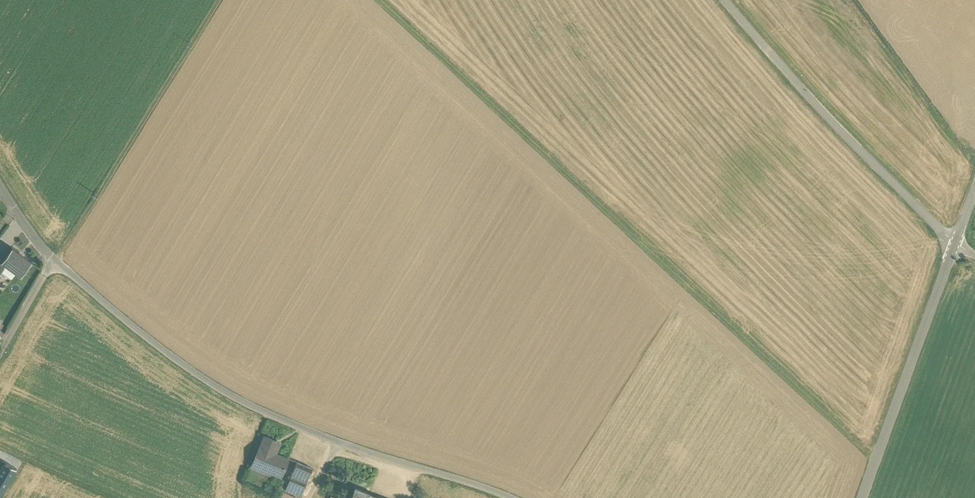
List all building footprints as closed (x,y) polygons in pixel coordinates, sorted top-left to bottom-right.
[(32,262),(12,247),(2,261),(1,262),(6,265),(21,276),(32,262)] [(280,442),(265,436),(261,447),(260,447),(253,464),(281,476),(286,466),(285,465),(288,458),(275,453),(280,442)] [(17,468),(6,462),(0,472),(0,497),(17,468)] [(313,469),(298,462),(286,490),(301,496),(313,469)] [(356,487),(350,497),(368,497),(370,493),(356,487)]
